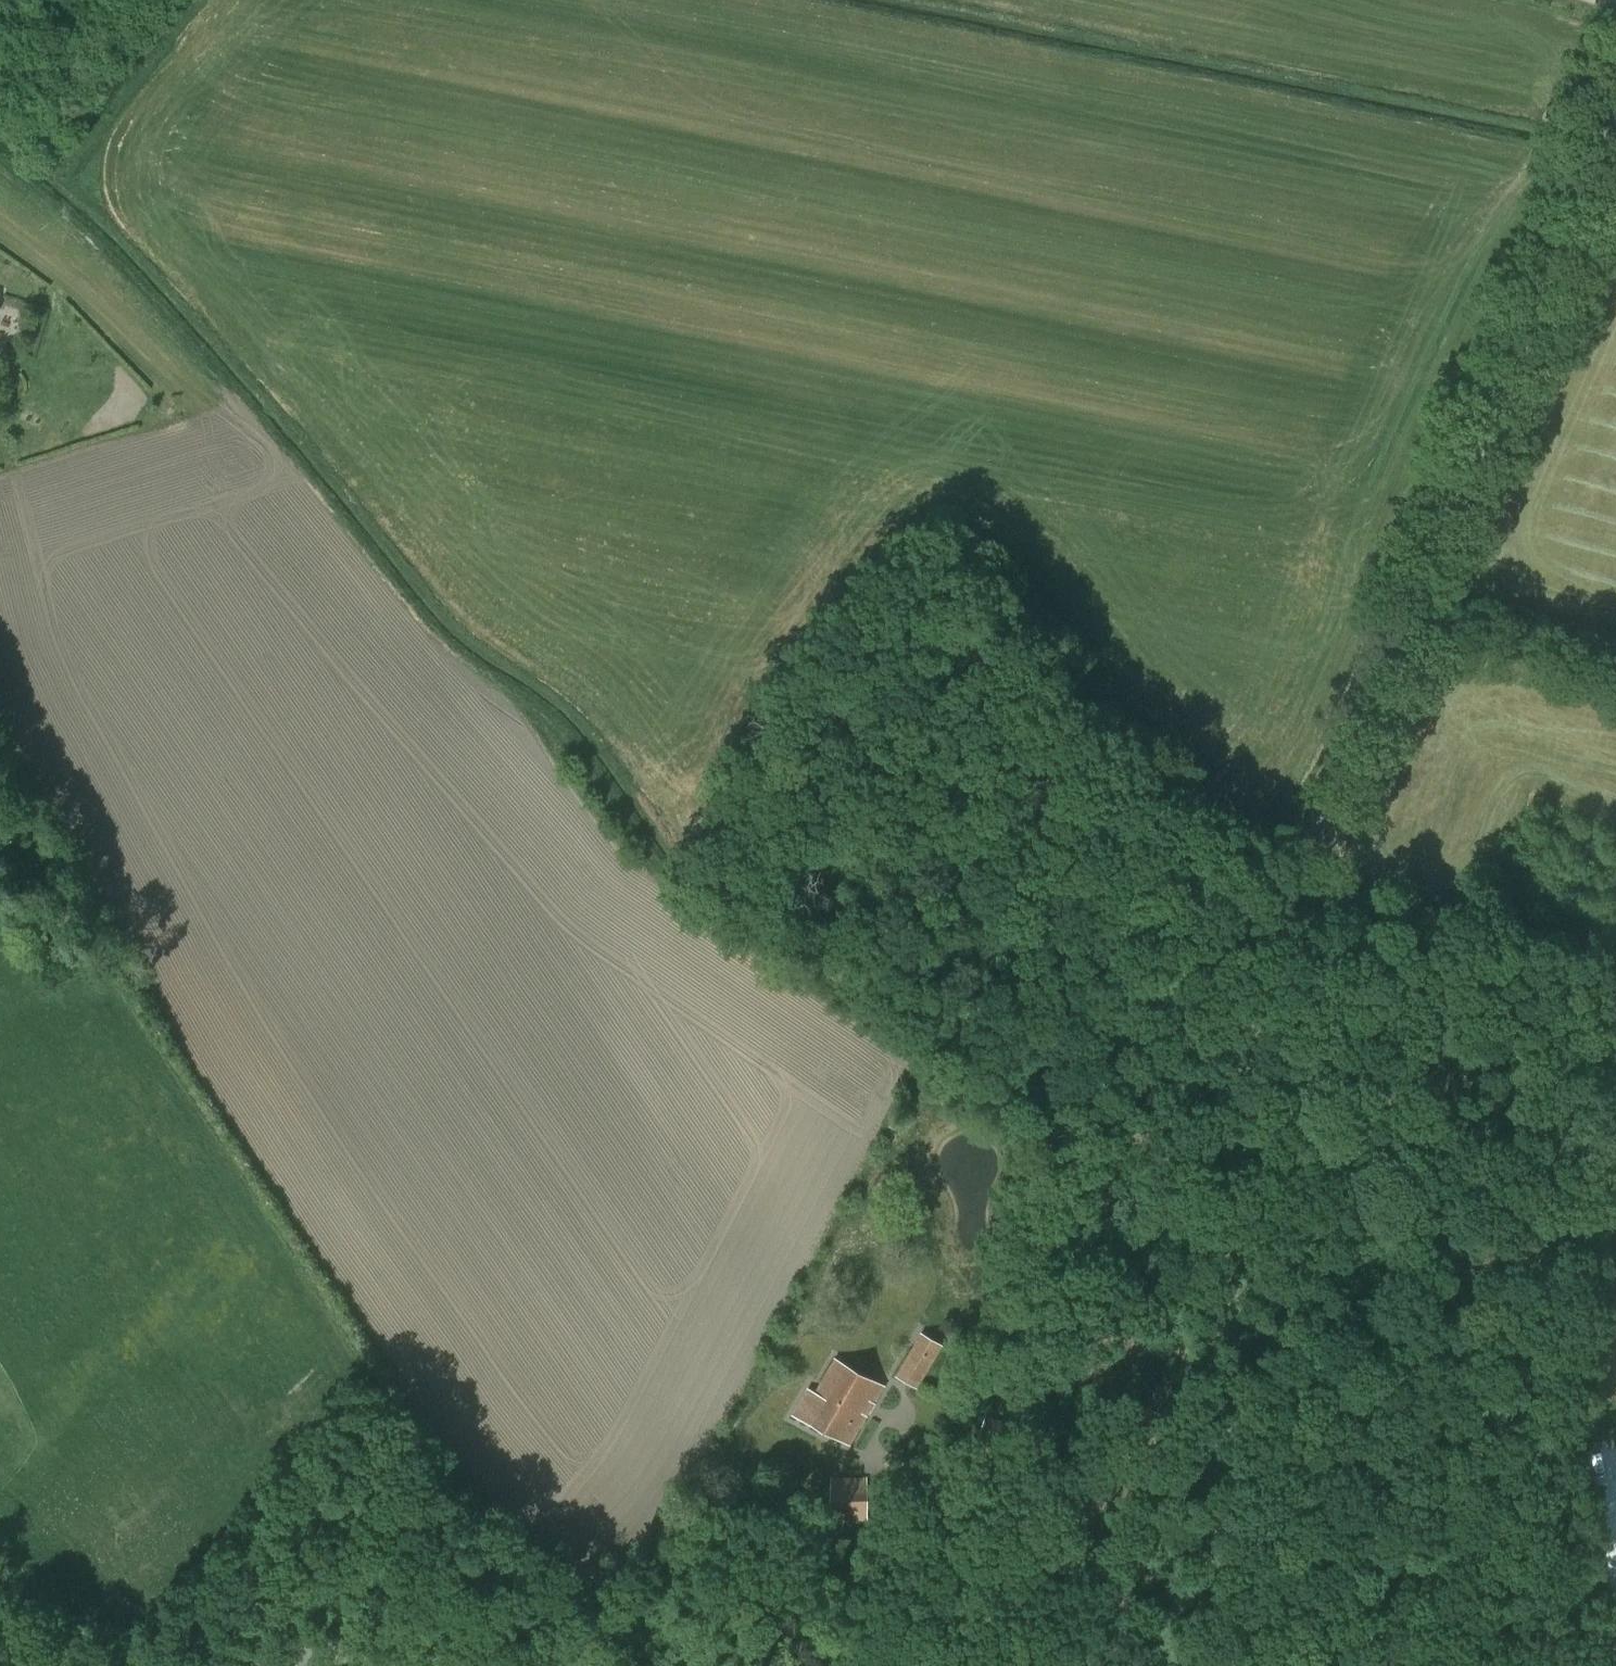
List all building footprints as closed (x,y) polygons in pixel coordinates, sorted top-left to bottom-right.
[(930,1360),(935,1351),(920,1343),(915,1352),(911,1349),(895,1376),(918,1389),(933,1361),(930,1360)] [(793,1415),(847,1446),(881,1387),(834,1360),(815,1393),(808,1389),(793,1415)] [(977,1444),(1015,1457),(1025,1428),(986,1415),(977,1444)] [(866,1477),(830,1479),(831,1523),(868,1522),(866,1477)]
